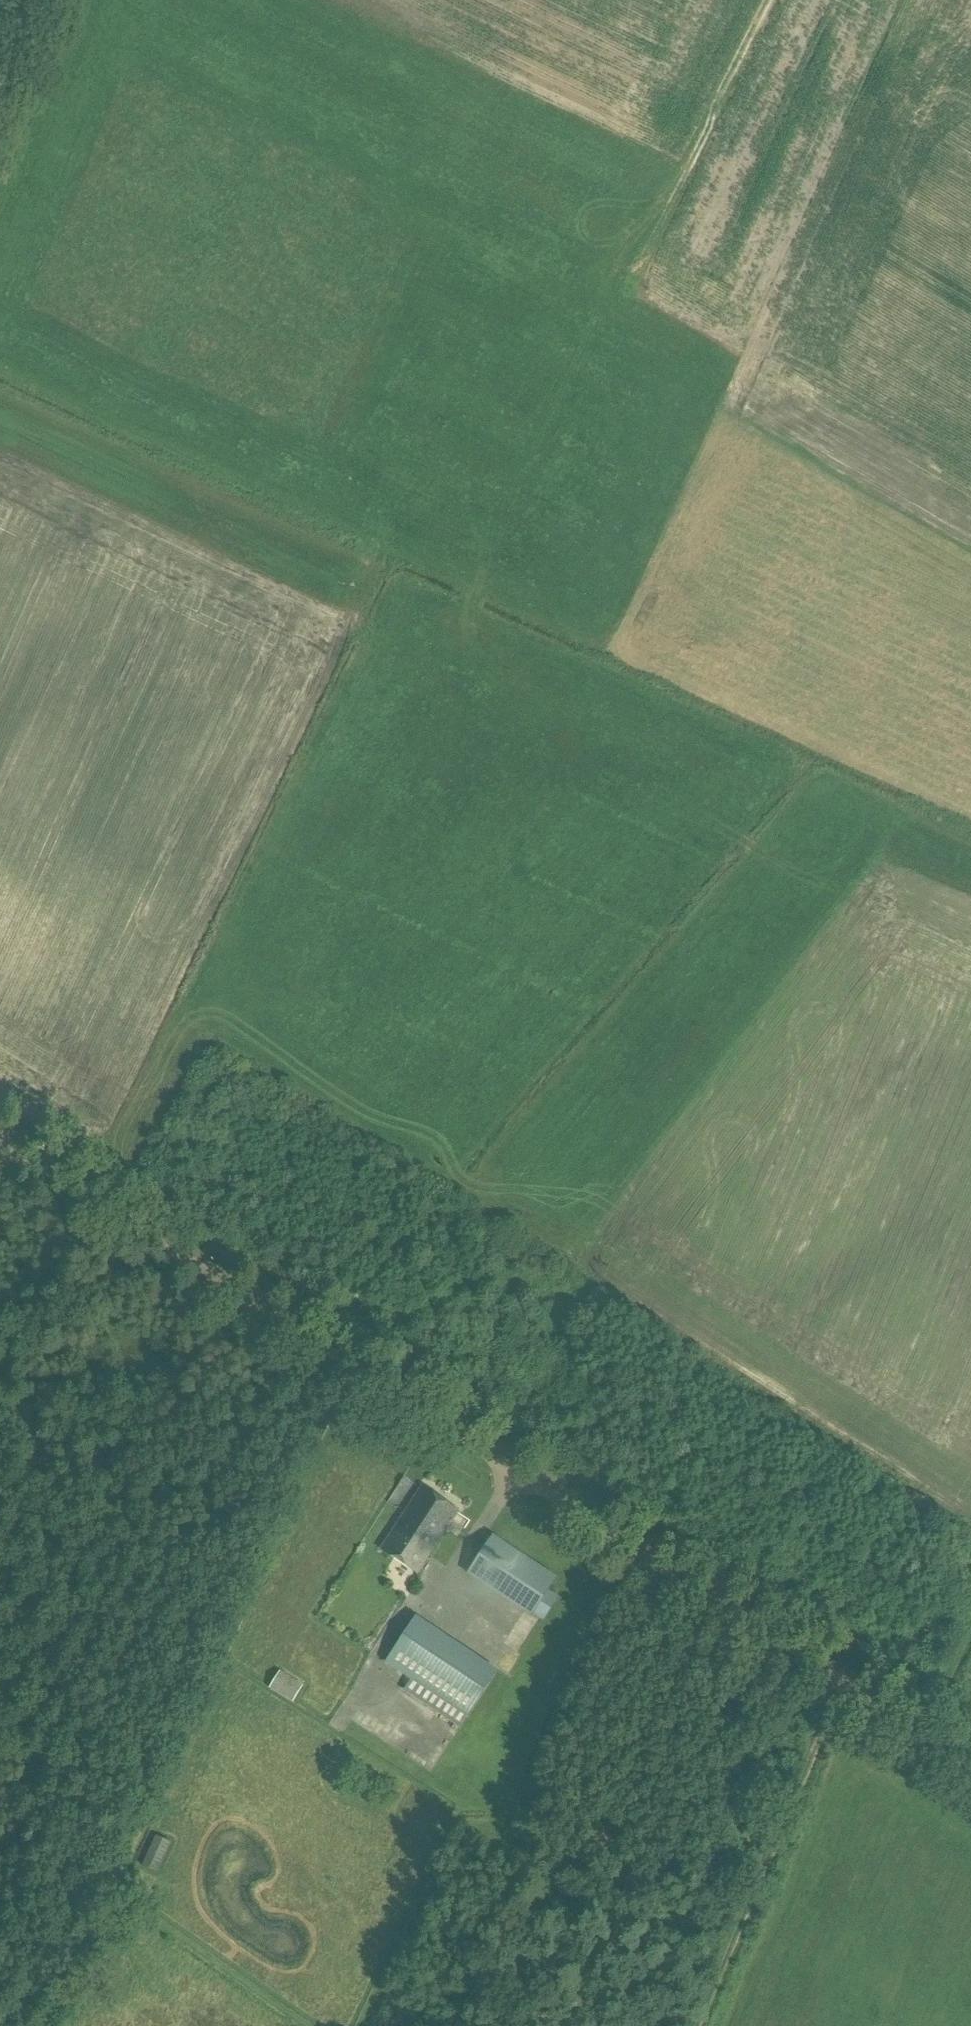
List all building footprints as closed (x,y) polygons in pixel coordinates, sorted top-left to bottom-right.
[(381,1550),(416,1573),(437,1541),(403,1518),(381,1550)] [(555,1578),(489,1535),(466,1571),(543,1620),(557,1598),(547,1591),(555,1578)] [(403,1690),(462,1728),(499,1670),(414,1615),(384,1661),(411,1678),(403,1690)] [(270,1688),(293,1702),(303,1685),(281,1671),(270,1688)] [(143,1864),(158,1873),(171,1842),(156,1834),(143,1864)]
